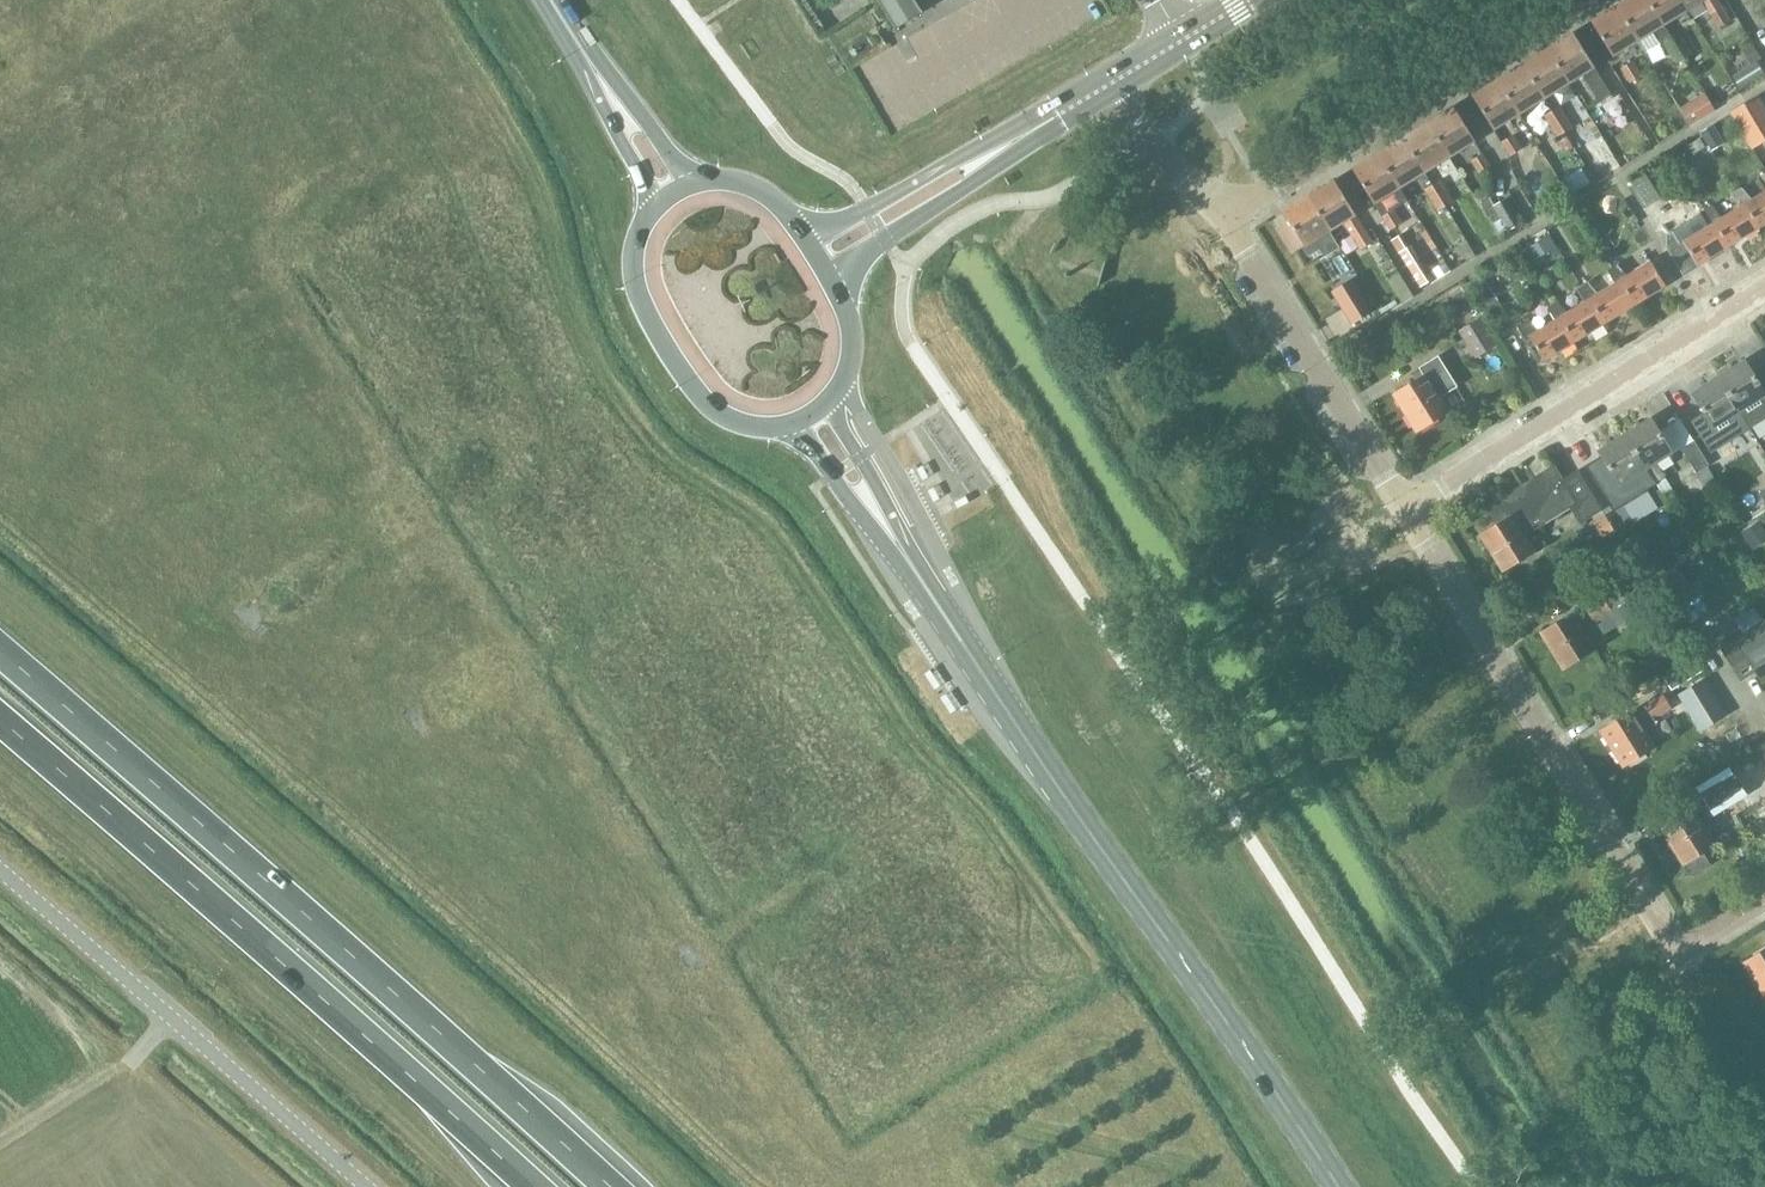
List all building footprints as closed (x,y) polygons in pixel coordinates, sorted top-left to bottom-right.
[(896,25),(919,11),(912,0),(880,0),(896,25)] [(1663,24),(1662,25),(1650,5),(1648,0),(1628,0),(1617,6),(1625,20),(1637,40),(1651,31),(1659,44),(1663,41),(1670,53),(1684,44),(1677,33),(1670,37),(1663,24)] [(1687,10),(1681,0),(1648,0),(1650,5),(1662,25),(1663,24),(1687,10)] [(1715,0),(1681,0),(1687,10),(1702,1),(1709,13),(1718,28),(1729,22),(1719,6),(1715,0)] [(1611,55),(1637,40),(1625,20),(1617,6),(1591,22),(1611,55)] [(1602,81),(1594,67),(1574,34),(1548,50),(1568,83),(1581,75),(1598,102),(1610,95),(1602,81)] [(1684,44),(1670,53),(1677,63),(1690,55),(1684,44)] [(1543,98),(1568,83),(1548,50),(1523,65),(1543,98)] [(1629,83),(1640,76),(1631,61),(1620,68),(1629,83)] [(1756,61),(1732,76),(1739,89),(1764,73),(1756,61)] [(1518,113),(1543,98),(1523,65),(1498,80),(1518,113)] [(1492,129),(1518,113),(1498,80),(1472,96),(1492,129)] [(1601,106),(1614,125),(1631,114),(1619,95),(1601,106)] [(1730,113),(1752,150),(1764,143),(1764,111),(1756,97),(1730,113)] [(1551,126),(1565,118),(1558,106),(1544,115),(1551,126)] [(1428,124),(1448,156),(1473,141),(1453,108),(1428,124)] [(1565,118),(1551,126),(1558,137),(1572,128),(1565,118)] [(1422,172),(1448,156),(1428,124),(1403,139),(1422,172)] [(1512,135),(1501,141),(1511,156),(1521,149),(1512,135)] [(1397,187),(1399,186),(1422,172),(1403,139),(1378,155),(1397,187)] [(1480,175),(1490,168),(1481,154),(1471,160),(1480,175)] [(1378,155),(1352,170),(1372,203),(1380,216),(1381,215),(1390,229),(1401,223),(1393,210),(1408,201),(1399,186),(1397,187),(1378,155)] [(1527,194),(1537,188),(1526,169),(1516,175),(1527,194)] [(1626,184),(1641,209),(1660,197),(1644,173),(1626,184)] [(1431,200),(1445,192),(1438,180),(1424,189),(1431,200)] [(1335,181),(1308,197),(1328,230),(1343,221),(1351,234),(1351,235),(1359,248),(1370,241),(1362,228),(1362,227),(1354,214),(1335,181)] [(1764,223),(1764,192),(1753,200),(1741,187),(1731,193),(1740,207),(1743,206),(1757,228),(1764,223)] [(1438,211),(1452,202),(1445,192),(1431,200),(1438,211)] [(1499,234),(1512,227),(1521,221),(1506,196),(1493,204),(1487,195),(1479,200),(1499,234)] [(1302,245),(1328,230),(1308,197),(1283,213),(1302,245)] [(1743,206),(1740,207),(1723,218),(1712,205),(1701,212),(1710,226),(1713,224),(1727,247),(1757,228),(1743,206)] [(1713,224),(1710,226),(1692,237),(1682,224),(1672,230),(1665,234),(1665,247),(1683,276),(1708,261),(1706,259),(1727,247),(1713,224)] [(1400,234),(1390,240),(1419,286),(1432,277),(1411,243),(1407,246),(1400,234)] [(1620,281),(1634,304),(1665,285),(1651,262),(1628,276),(1618,264),(1607,270),(1615,283),(1620,281)] [(1351,324),(1354,322),(1372,311),(1352,278),(1330,291),(1351,324)] [(1604,322),(1634,304),(1620,281),(1615,283),(1598,294),(1588,282),(1577,289),(1586,302),(1590,299),(1604,322)] [(1501,308),(1497,301),(1488,286),(1476,294),(1488,316),(1501,308)] [(1574,341),(1604,322),(1590,299),(1586,302),(1568,313),(1558,301),(1547,307),(1556,320),(1560,317),(1574,341)] [(1544,359),(1574,341),(1560,317),(1556,320),(1538,332),(1528,319),(1517,326),(1527,339),(1530,337),(1544,359)] [(1460,330),(1476,357),(1497,345),(1480,318),(1460,330)] [(1447,410),(1438,396),(1455,386),(1437,357),(1420,367),(1424,375),(1393,394),(1416,430),(1447,410)] [(1757,382),(1751,373),(1743,360),(1717,376),(1725,389),(1748,426),(1747,426),(1748,427),(1764,417),(1764,378),(1757,382)] [(1747,426),(1748,426),(1725,389),(1717,376),(1692,392),(1713,427),(1727,419),(1736,433),(1747,426)] [(1623,434),(1654,483),(1664,477),(1655,462),(1671,452),(1650,417),(1623,434)] [(1655,485),(1654,483),(1623,434),(1597,450),(1600,454),(1584,464),(1613,511),(1655,485)] [(1704,485),(1715,479),(1691,439),(1679,446),(1704,485)] [(1501,522),(1481,534),(1503,570),(1534,551),(1524,535),(1568,508),(1578,524),(1601,510),(1576,470),(1568,475),(1562,465),(1534,482),(1532,478),(1490,504),(1501,522)] [(1592,522),(1602,539),(1614,532),(1604,515),(1592,522)] [(1693,594),(1677,570),(1655,585),(1670,609),(1693,594)] [(1600,596),(1583,606),(1592,621),(1609,610),(1600,596)] [(1711,634),(1729,664),(1740,682),(1756,672),(1760,680),(1764,677),(1764,626),(1754,608),(1711,634)] [(1563,668),(1593,649),(1571,613),(1540,631),(1563,668)] [(1665,674),(1662,676),(1671,689),(1692,676),(1685,663),(1665,674)] [(1702,680),(1679,693),(1700,729),(1724,715),(1702,680)] [(1631,710),(1600,729),(1622,765),(1653,746),(1641,727),(1654,719),(1653,717),(1670,707),(1662,694),(1633,712),(1631,710)] [(1751,748),(1764,771),(1764,739),(1751,748)] [(1700,823),(1731,804),(1723,792),(1693,811),(1691,808),(1660,827),(1682,863),(1684,861),(1691,872),(1707,862),(1700,851),(1713,843),(1700,823)] [(1743,962),(1764,997),(1764,949),(1743,962)]
